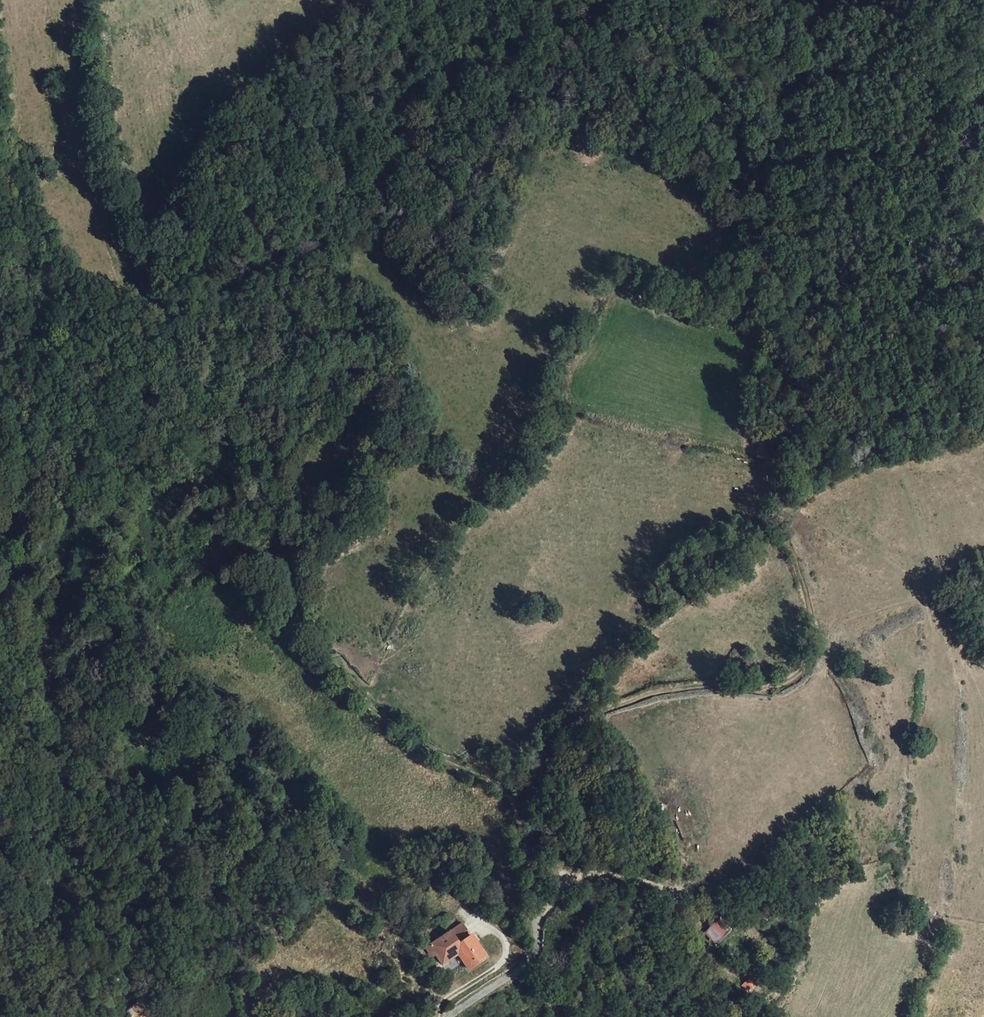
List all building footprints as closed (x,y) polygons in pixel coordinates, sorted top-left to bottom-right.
[(715,924),(707,933),(717,942),(725,933),(715,924)] [(469,937),(459,925),(448,934),(457,947),(469,937)] [(485,957),(469,937),(457,947),(448,934),(428,950),(434,958),(442,968),(458,956),(469,970),(485,957)] [(434,958),(428,950),(424,953),(430,961),(434,958)]
